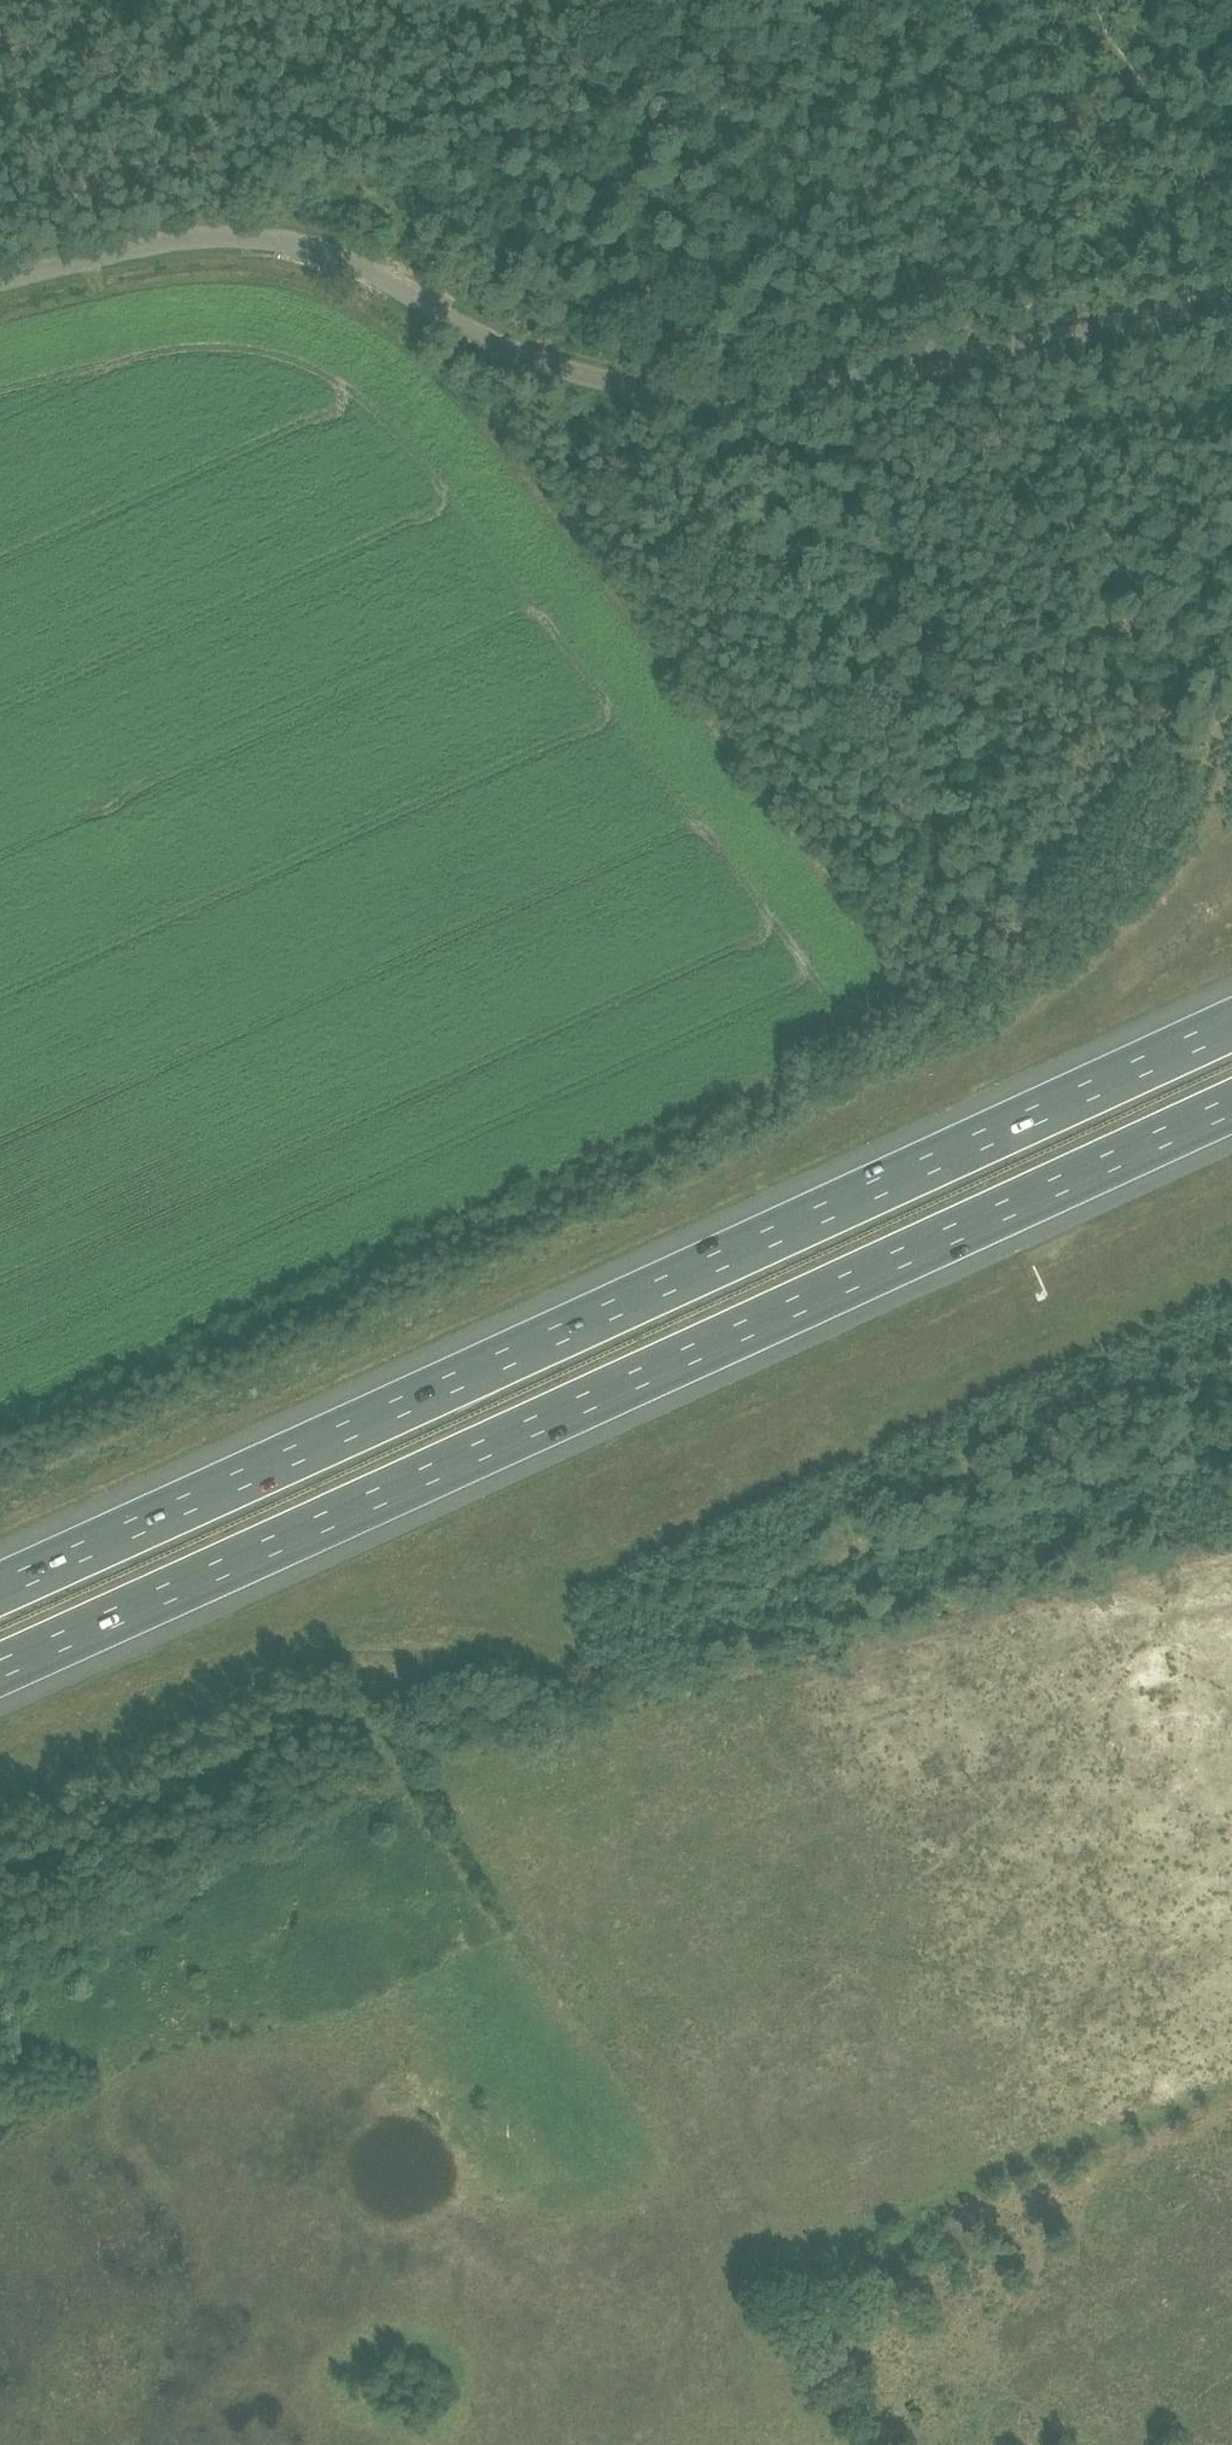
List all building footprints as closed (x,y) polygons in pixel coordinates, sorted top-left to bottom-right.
[(13,1562),(5,1544),(0,1546),(0,1567),(13,1562)]
